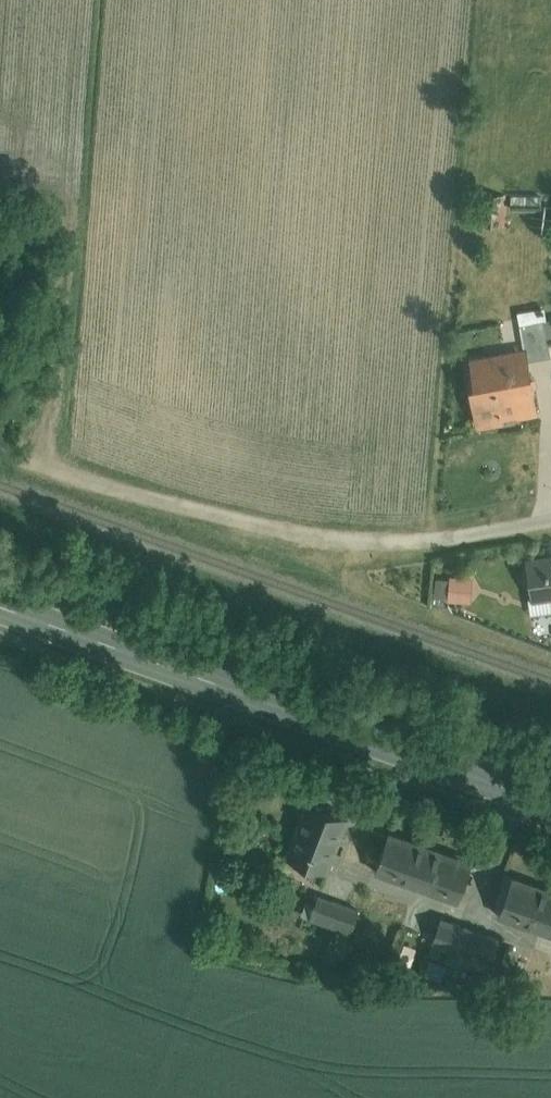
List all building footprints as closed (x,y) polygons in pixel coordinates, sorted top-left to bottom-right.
[(516,198),(516,210),(541,211),(541,198),(516,198)] [(533,358),(550,355),(550,344),(545,305),(519,309),(525,347),(531,346),(533,358)] [(470,355),(480,425),(541,416),(533,358),(531,346),(525,347),(470,355)] [(528,597),(550,595),(550,555),(524,557),(528,597)] [(450,577),(450,601),(472,601),(472,577),(450,577)] [(351,813),(310,798),(290,851),(331,866),(351,813)] [(388,828),(375,866),(460,897),(474,859),(388,828)] [(511,865),(496,904),(550,926),(550,881),(511,865)] [(360,911),(320,897),(311,921),(352,935),(360,911)] [(503,942),(444,921),(435,947),(494,968),(503,942)]
